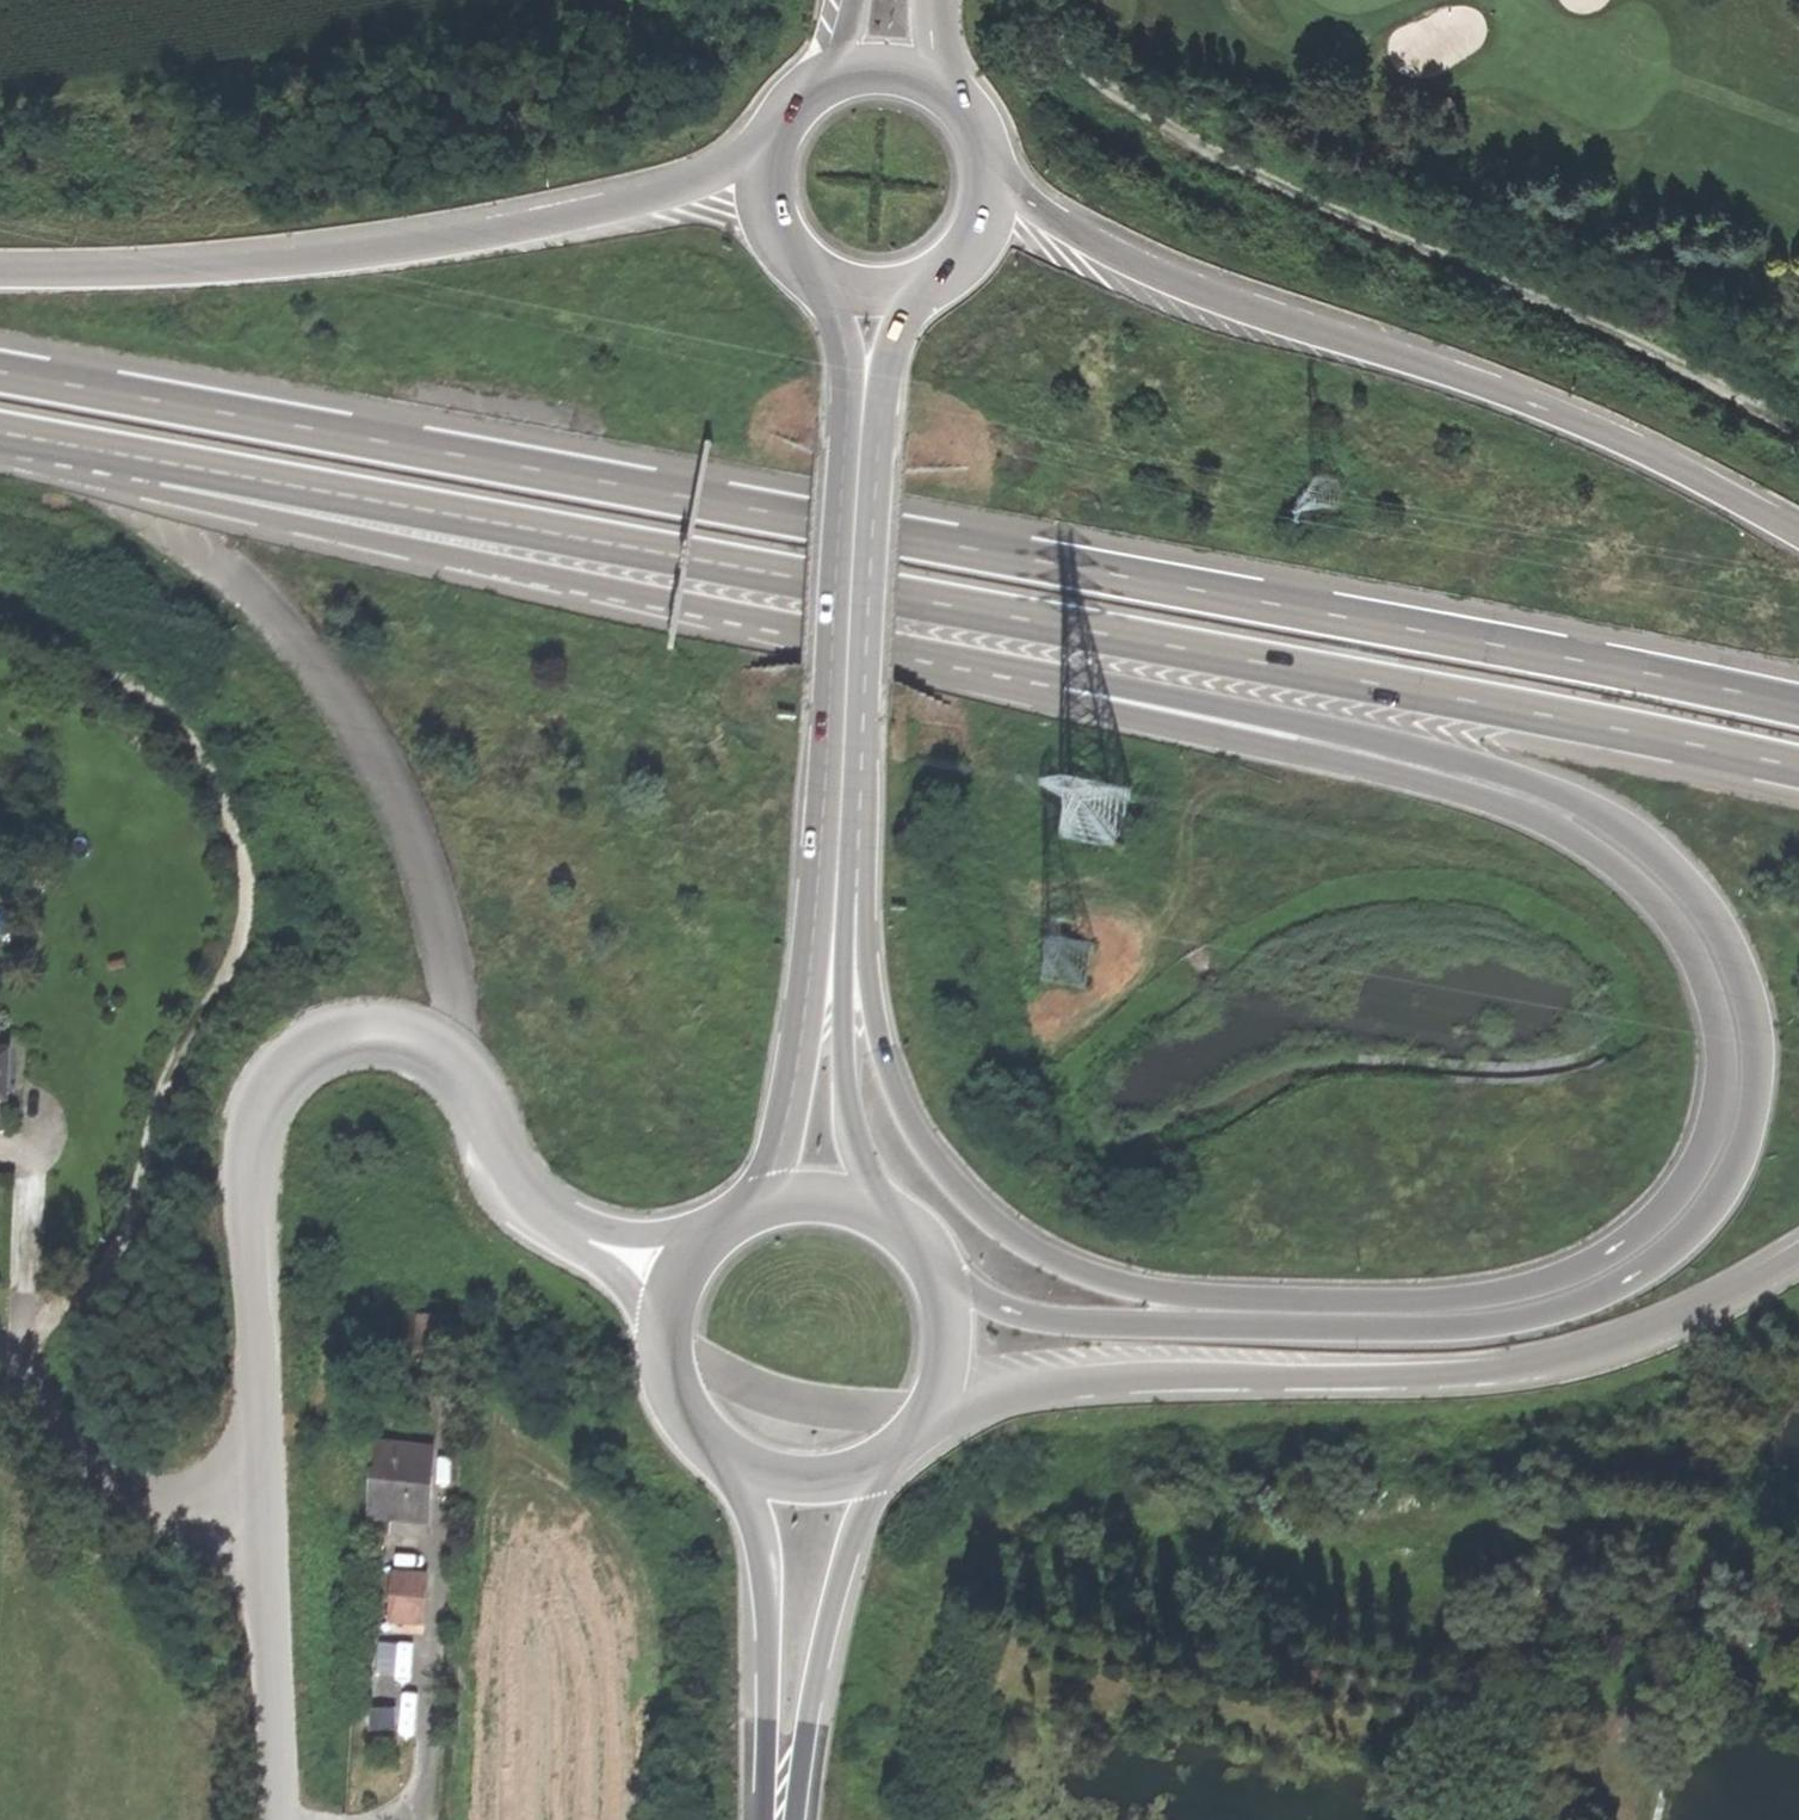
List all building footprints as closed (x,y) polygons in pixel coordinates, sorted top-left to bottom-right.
[(8,1099),(9,1052),(0,1051),(0,1099),(8,1099)] [(419,1343),(443,1344),(445,1314),(421,1313),(419,1343)] [(392,1516),(430,1518),(434,1445),(379,1442),(378,1467),(375,1467),(374,1475),(377,1475),(375,1515),(392,1516)] [(392,1527),(392,1516),(375,1515),(374,1526),(392,1527)] [(391,1619),(425,1621),(430,1572),(395,1570),(391,1619)]
